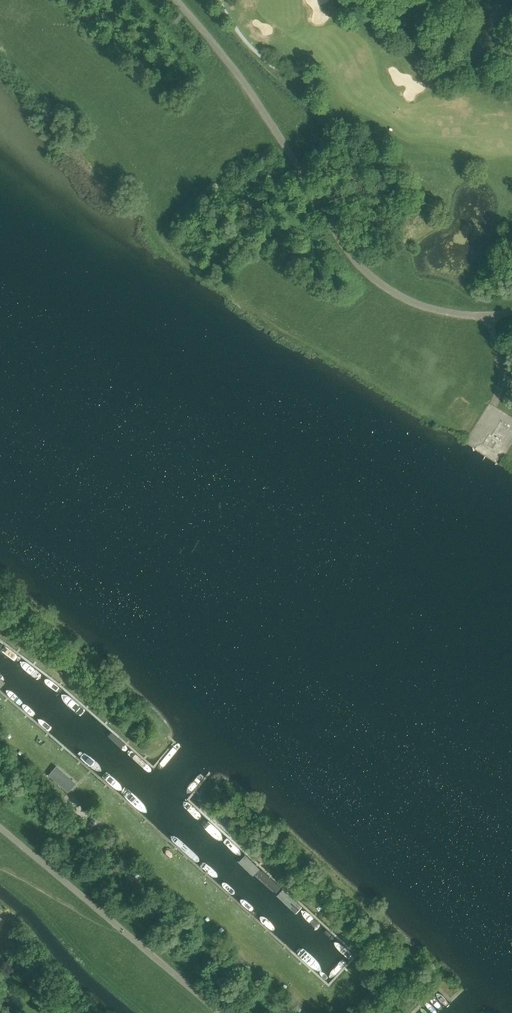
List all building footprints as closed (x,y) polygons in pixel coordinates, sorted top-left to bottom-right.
[(54,768),(48,775),(67,792),(75,783),(56,767),(54,768)] [(90,829),(97,823),(93,819),(86,825),(90,829)]
